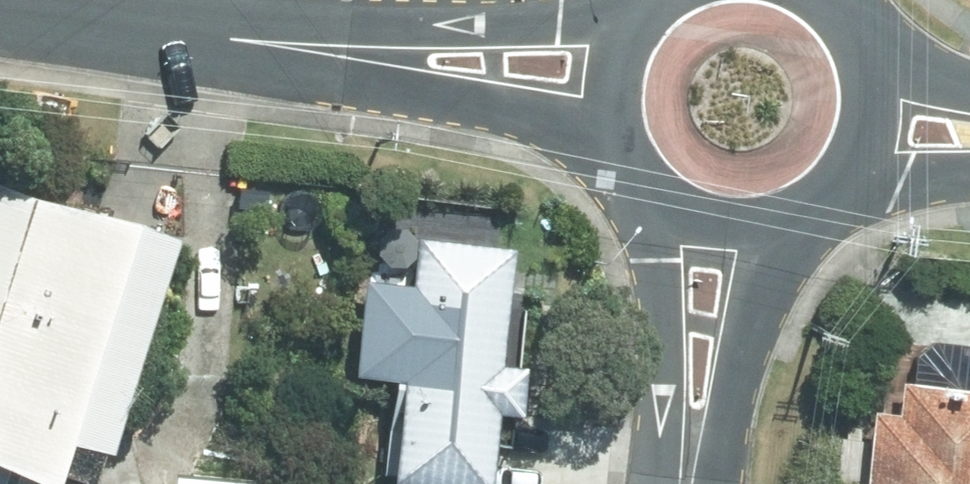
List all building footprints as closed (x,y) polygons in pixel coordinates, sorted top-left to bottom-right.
[(0,186),(0,483),(79,483),(160,240),(0,186)] [(384,205),(380,245),(403,248),(407,207),(384,205)] [(390,482),(407,483),(486,483),(494,411),(519,415),(524,371),(498,367),(512,252),(418,241),(390,482)] [(935,344),(914,360),(910,388),(901,388),(898,417),(874,414),(866,483),(969,483),(969,348),(935,344)]
